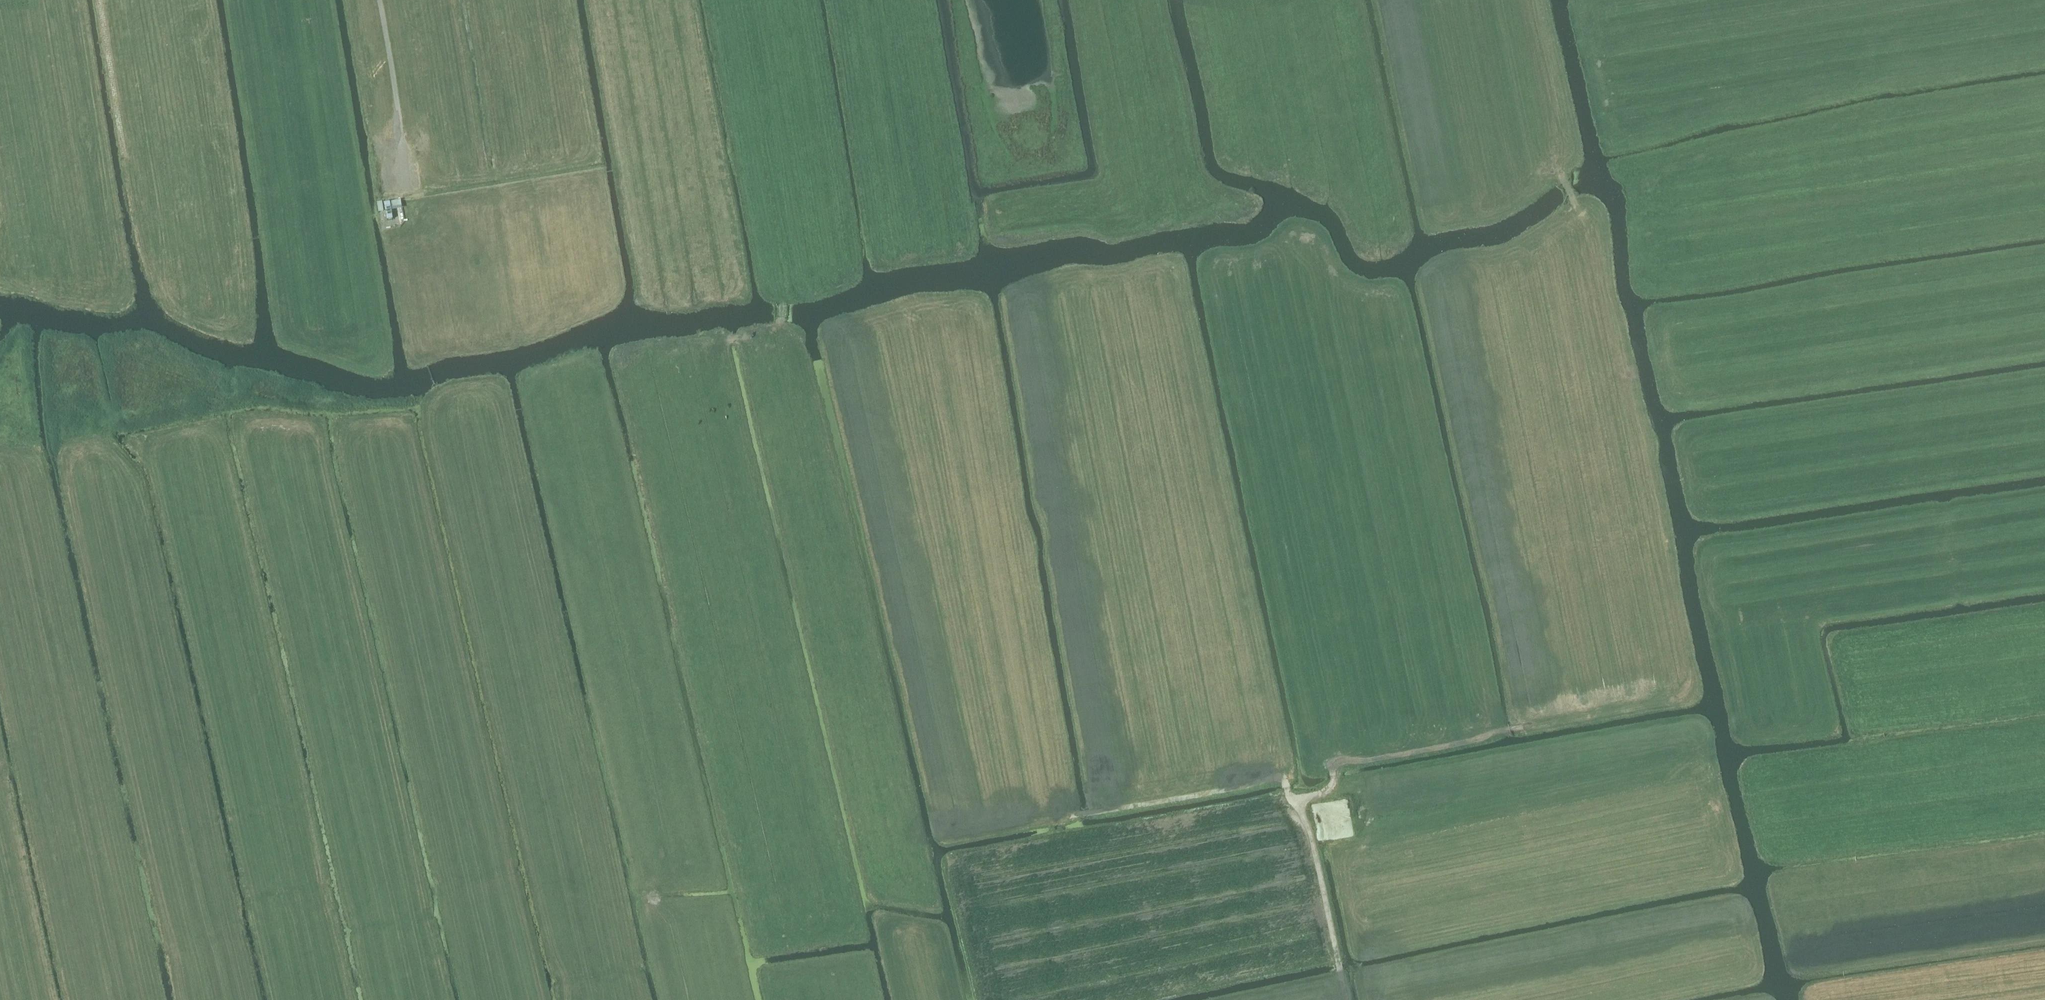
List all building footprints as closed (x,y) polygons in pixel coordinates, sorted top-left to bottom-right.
[(403,209),(401,200),(379,202),(380,212),(387,212),(388,220),(394,219),(393,210),(403,209)]
